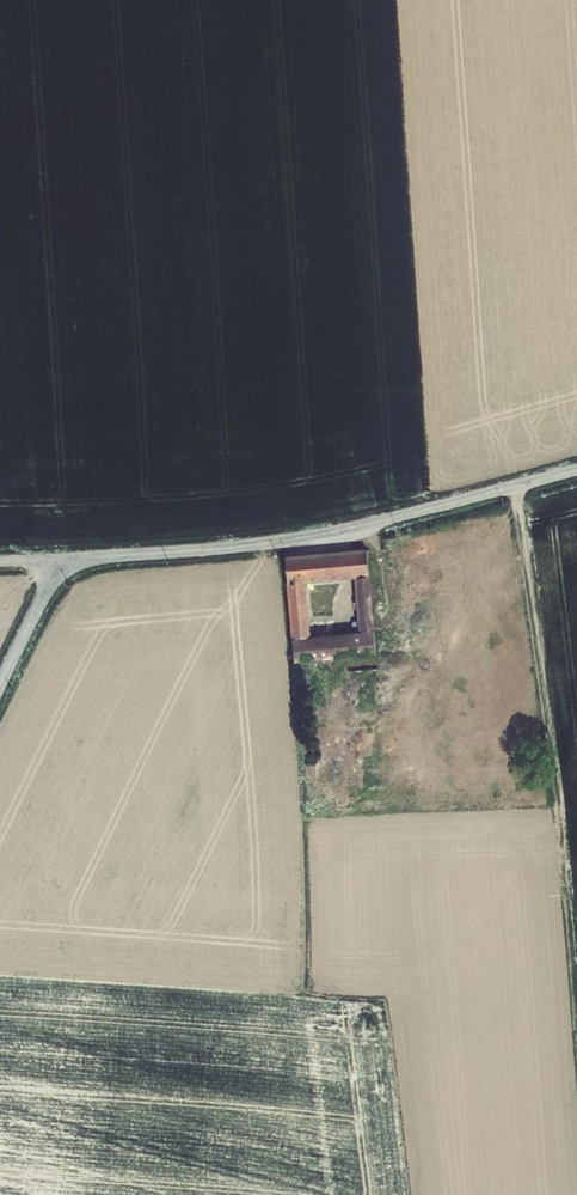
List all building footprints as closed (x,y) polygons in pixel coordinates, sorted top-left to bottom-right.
[(354,578),(368,577),(365,549),(285,556),(291,638),(292,638),(310,637),(305,583),(354,578)] [(368,577),(354,578),(359,632),(310,637),(292,638),(294,662),(376,654),(373,631),(374,631),(368,577)]
